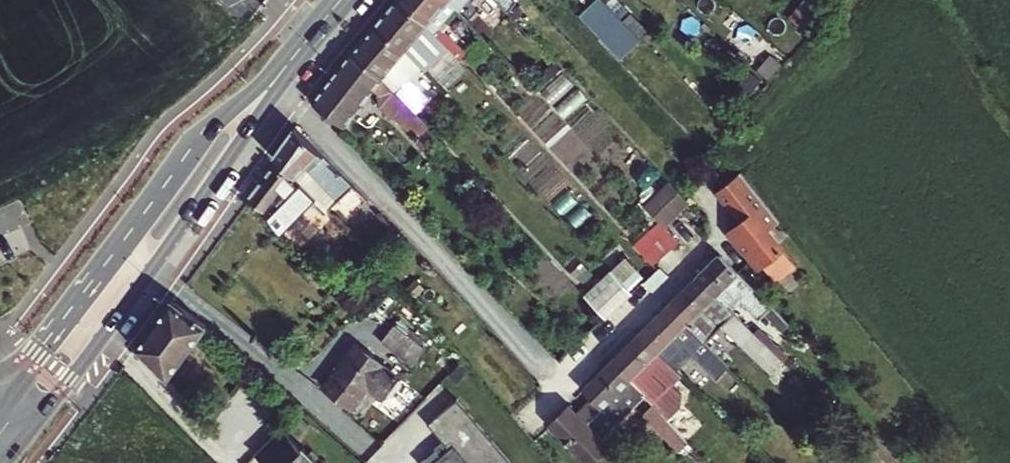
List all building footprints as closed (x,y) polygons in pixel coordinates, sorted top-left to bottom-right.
[(444,44),(443,43),(438,37),(432,31),(432,30),(424,23),(424,22),(396,0),(393,0),(374,24),(402,46),(421,66),(444,44)] [(443,0),(396,0),(424,22),(443,0)] [(452,4),(450,1),(448,0),(443,0),(424,22),(424,23),(432,30),(452,4)] [(468,0),(448,0),(450,1),(452,4),(459,11),(468,0)] [(507,13),(515,3),(512,0),(494,0),(507,13)] [(604,0),(592,0),(581,11),(623,56),(641,38),(604,0)] [(422,68),(421,66),(402,46),(374,24),(351,53),(383,80),(395,93),(404,84),(410,80),(422,68)] [(437,25),(432,31),(438,37),(443,43),(449,36),(437,25)] [(493,82),(449,36),(443,43),(444,44),(486,89),(493,82)] [(411,110),(395,93),(383,80),(351,53),(332,76),(311,102),(323,112),(322,113),(326,116),(327,115),(342,127),(370,89),(377,95),(378,107),(418,138),(428,128),(420,120),(411,110)] [(404,84),(395,93),(411,110),(420,102),(409,90),(415,86),(410,80),(404,84)] [(275,160),(292,176),(317,200),(328,210),(354,186),(293,127),(272,157),(275,160)] [(435,136),(428,128),(418,138),(415,142),(424,149),(435,136)] [(290,178),(272,163),(246,199),(248,201),(253,204),(257,207),(266,214),(275,229),(279,234),(317,200),(292,176),(290,178)] [(738,171),(714,190),(738,219),(724,230),(740,249),(742,247),(758,267),(761,265),(773,280),(793,264),(765,229),(777,220),(738,171)] [(657,220),(662,224),(664,227),(689,203),(687,201),(675,189),(665,178),(640,202),(657,220)] [(657,220),(631,244),(652,266),(678,242),(664,227),(662,224),(657,220)] [(720,255),(696,278),(730,311),(741,300),(760,319),(765,314),(783,331),(790,325),(720,255)] [(655,270),(645,280),(653,289),(668,274),(660,265),(655,270)] [(605,318),(616,308),(627,297),(632,292),(610,269),(583,294),(605,318)] [(730,311),(696,278),(669,305),(705,342),(725,322),(775,371),(784,363),(730,311)] [(632,292),(627,297),(636,306),(653,289),(645,280),(632,292)] [(167,380),(207,326),(172,300),(135,349),(145,359),(167,380)] [(705,342),(669,305),(640,333),(673,367),(689,352),(716,378),(729,366),(705,342)] [(393,326),(410,338),(414,332),(398,320),(393,326)] [(393,326),(381,342),(413,366),(425,350),(410,338),(393,326)] [(673,367),(640,333),(612,360),(645,396),(652,403),(665,417),(667,419),(680,407),(680,396),(670,386),(681,375),(673,367)] [(397,378),(354,345),(323,386),(352,407),(367,386),(382,397),(397,378)] [(612,360),(582,390),(592,400),(579,414),(569,404),(546,426),(585,462),(592,462),(610,445),(603,438),(645,396),(612,360)] [(641,414),(679,452),(689,442),(687,440),(672,424),(667,419),(665,417),(652,403),(641,414)] [(283,426),(257,452),(268,462),(321,462),(318,460),(319,458),(305,445),(304,446),(283,426)]
